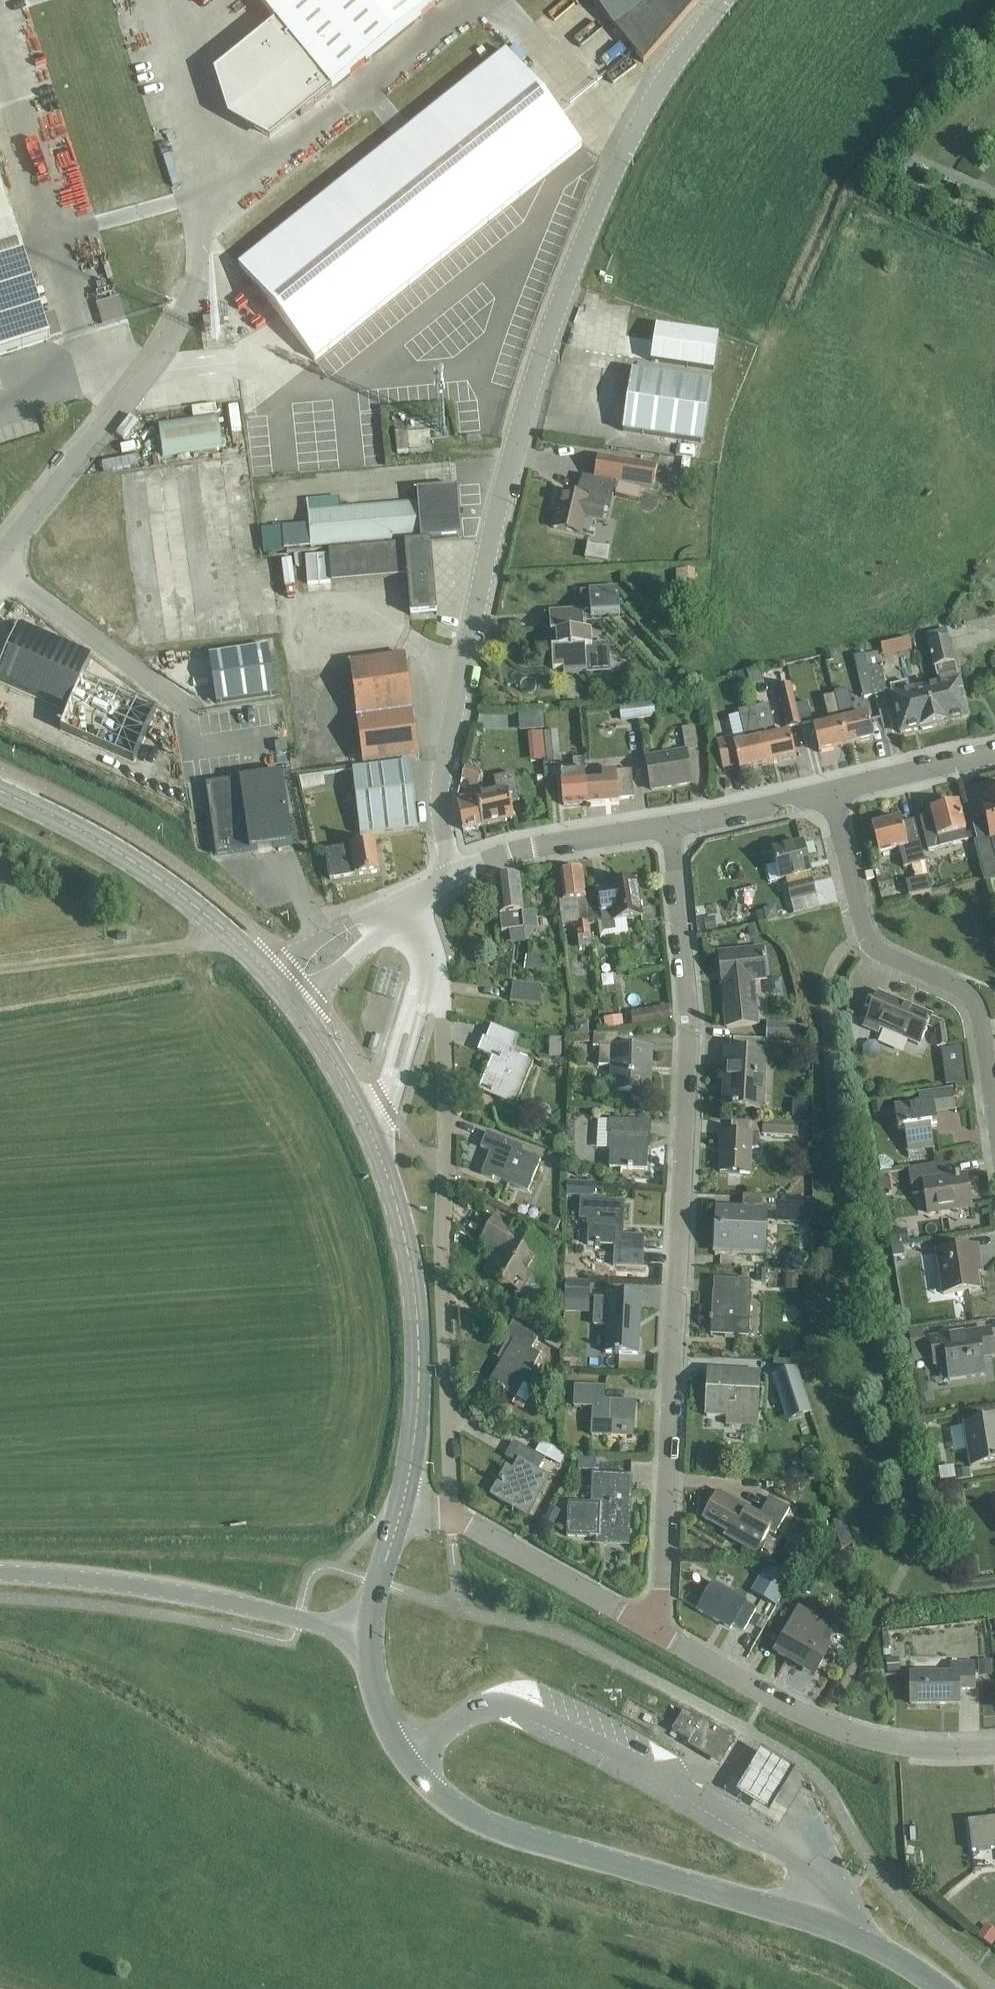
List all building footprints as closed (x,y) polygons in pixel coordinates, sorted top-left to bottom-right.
[(247,51),(219,75),(232,116),(269,137),(298,113),(300,116),(443,0),(257,0),(276,23),(245,48),(247,51)] [(643,63),(697,0),(591,0),(643,63)] [(239,266),(252,282),(315,361),(582,146),(506,52),(239,266)] [(50,340),(0,183),(0,356),(50,340)] [(123,292),(101,300),(108,321),(130,313),(123,292)] [(713,371),(718,337),(656,327),(654,340),(651,362),(713,371)] [(623,432),(702,444),(711,384),(632,372),(623,432)] [(218,417),(158,425),(163,457),(222,448),(218,417)] [(395,433),(397,454),(409,452),(406,432),(395,433)] [(111,472),(143,463),(139,452),(108,461),(111,472)] [(610,506),(616,483),(653,489),(657,467),(597,457),(594,479),(583,477),(578,497),(561,493),(560,495),(558,495),(555,507),(558,507),(553,528),(581,535),(585,518),(601,522),(605,505),(610,506)] [(339,498),(307,500),(307,511),(310,546),(429,536),(429,541),(456,538),(461,538),(457,487),(416,490),(417,503),(340,510),(339,498)] [(260,530),(262,554),(285,552),(283,528),(260,530)] [(590,540),(590,558),(612,559),(613,541),(590,540)] [(405,575),(408,614),(435,612),(429,541),(328,550),(331,581),(405,575)] [(299,580),(294,555),(285,557),(291,582),(299,580)] [(694,571),(675,572),(677,605),(695,604),(694,571)] [(550,624),(553,669),(563,669),(564,673),(608,671),(607,646),(592,647),(591,632),(584,633),(583,618),(591,617),(591,618),(620,617),(618,587),(589,589),(589,591),(580,591),(581,610),(549,612),(549,614),(544,614),(545,624),(550,624)] [(0,671),(0,679),(70,711),(62,729),(135,762),(158,710),(85,677),(93,659),(20,626),(0,671)] [(925,688),(934,726),(947,723),(949,719),(967,715),(956,671),(949,637),(948,637),(946,629),(926,634),(928,642),(934,667),(935,667),(940,684),(925,688)] [(887,654),(917,646),(913,632),(884,640),(887,654)] [(268,647),(209,656),(214,688),(216,704),(275,695),(268,647)] [(877,652),(864,655),(867,668),(868,667),(875,694),(887,691),(880,665),(877,652)] [(361,762),(418,756),(406,656),(350,663),(361,762)] [(863,697),(875,694),(868,667),(867,668),(857,670),(863,697)] [(925,688),(925,687),(910,691),(908,682),(891,686),(901,731),(919,726),(922,729),(934,726),(925,688)] [(790,686),(777,689),(779,700),(786,727),(790,726),(800,724),(795,704),(793,697),(790,686)] [(845,692),(834,695),(846,745),(874,739),(867,713),(851,717),(845,692)] [(846,745),(834,695),(823,697),(829,722),(813,726),(819,752),(846,745)] [(807,701),(795,704),(800,724),(812,721),(807,701)] [(653,704),(636,706),(638,718),(655,716),(653,704)] [(769,704),(755,707),(768,764),(796,757),(790,731),(776,735),(769,704)] [(548,726),(548,706),(524,705),(523,725),(548,726)] [(638,718),(636,706),(621,708),(623,720),(638,718)] [(733,737),(717,741),(723,766),(739,763),(741,770),(768,764),(755,707),(740,711),(748,742),(735,745),(733,737)] [(544,732),(547,763),(560,762),(557,731),(544,732)] [(500,748),(506,772),(518,769),(513,745),(500,748)] [(646,758),(651,790),(691,784),(686,752),(646,758)] [(346,756),(348,766),(360,765),(359,755),(346,756)] [(587,803),(585,777),(584,758),(573,759),(574,773),(561,774),(563,804),(587,803)] [(353,769),(355,786),(360,835),(417,829),(410,763),(353,769)] [(474,797),(481,796),(481,772),(467,769),(463,780),(470,782),(470,797),(456,800),(462,829),(480,825),(474,797)] [(602,775),(585,777),(587,803),(619,800),(619,799),(634,798),(632,770),(602,772),(602,775)] [(216,856),(293,845),(283,773),(206,784),(216,856)] [(496,792),(481,796),(474,797),(480,825),(514,818),(511,803),(519,801),(513,775),(493,779),(496,792)] [(973,822),(978,843),(974,844),(979,864),(994,860),(994,797),(987,799),(988,806),(982,807),(985,819),(973,822)] [(921,820),(929,852),(969,843),(960,806),(932,813),(933,817),(921,820)] [(879,854),(899,849),(904,868),(925,863),(915,821),(902,824),(901,820),(872,827),(879,854)] [(351,847),(336,850),(338,861),(326,863),(329,880),(356,876),(380,872),(374,843),(351,847)] [(785,879),(791,902),(815,896),(802,844),(772,851),(779,880),(785,879)] [(576,923),(579,943),(579,949),(591,948),(581,868),(560,870),(563,900),(577,899),(580,922),(576,923)] [(496,878),(502,933),(524,931),(523,913),(524,912),(521,876),(496,878)] [(905,881),(909,896),(932,891),(929,876),(905,881)] [(596,884),(601,919),(597,920),(600,938),(617,935),(615,920),(640,917),(641,922),(654,920),(649,909),(640,910),(636,879),(596,884)] [(756,884),(743,886),(747,909),(760,906),(756,884)] [(761,948),(719,952),(727,1027),(758,1024),(753,980),(764,978),(761,948)] [(509,1001),(538,1006),(541,987),(513,982),(509,1001)] [(932,1016),(878,993),(864,1027),(878,1033),(880,1029),(919,1046),(927,1027),(934,1030),(937,1048),(948,1047),(944,1023),(931,1017),(932,1016)] [(630,1012),(633,1027),(671,1021),(669,1006),(630,1012)] [(609,1014),(610,1029),(627,1028),(626,1012),(609,1014)] [(768,1038),(796,1039),(796,1023),(768,1022),(768,1038)] [(651,1064),(652,1049),(617,1047),(617,1035),(594,1034),(593,1047),(600,1048),(599,1066),(612,1066),(611,1089),(645,1091),(646,1064),(651,1064)] [(478,1090),(513,1105),(531,1063),(511,1055),(513,1051),(483,1039),(477,1053),(491,1059),(478,1090)] [(561,1056),(562,1039),(550,1039),(549,1055),(561,1056)] [(725,1107),(761,1109),(763,1053),(727,1052),(725,1107)] [(934,1116),(955,1113),(951,1088),(917,1093),(919,1107),(894,1111),(898,1132),(904,1131),(906,1146),(933,1142),(930,1127),(936,1126),(934,1116)] [(610,1166),(645,1168),(646,1134),(632,1133),(633,1121),(609,1119),(608,1132),(611,1133),(610,1166)] [(764,1122),(763,1136),(791,1137),(791,1123),(764,1122)] [(493,1177),(527,1192),(540,1161),(521,1153),(523,1147),(485,1131),(479,1146),(490,1152),(481,1174),(493,1179),(493,1177)] [(720,1133),(720,1148),(721,1148),(719,1172),(750,1174),(751,1148),(758,1148),(759,1135),(720,1133)] [(937,1165),(909,1169),(912,1194),(926,1192),(929,1213),(971,1206),(966,1175),(939,1179),(937,1165)] [(888,1173),(878,1174),(881,1196),(892,1195),(892,1193),(895,1193),(893,1177),(889,1177),(888,1173)] [(777,1199),(777,1198),(744,1196),(743,1209),(717,1208),(715,1252),(765,1254),(766,1212),(777,1213),(777,1211),(777,1199)] [(614,1250),(641,1252),(642,1236),(620,1235),(622,1201),(582,1199),(581,1218),(589,1218),(588,1244),(615,1245),(614,1250)] [(777,1199),(777,1211),(812,1213),(813,1200),(777,1199)] [(518,1290),(536,1301),(546,1282),(530,1273),(544,1248),(493,1219),(484,1235),(500,1244),(485,1272),(497,1278),(499,1274),(520,1286),(518,1290)] [(903,1245),(892,1247),(893,1257),(905,1256),(903,1245)] [(975,1262),(980,1262),(977,1246),(937,1252),(944,1294),(979,1288),(975,1262)] [(711,1335),(748,1336),(751,1281),(714,1279),(712,1317),(710,1317),(710,1321),(712,1322),(711,1335)] [(589,1299),(590,1283),(566,1282),(565,1298),(589,1299)] [(606,1352),(638,1354),(639,1337),(635,1337),(637,1294),(609,1293),(609,1299),(595,1299),(594,1324),(607,1325),(606,1352)] [(488,1383),(515,1398),(540,1354),(531,1349),(536,1338),(512,1324),(505,1336),(513,1340),(488,1383)] [(909,1333),(913,1361),(927,1359),(923,1331),(909,1333)] [(983,1358),(994,1356),(990,1331),(931,1339),(935,1365),(947,1364),(950,1379),(985,1374),(983,1358)] [(773,1377),(772,1377),(783,1412),(808,1404),(794,1362),(774,1361),(773,1373),(773,1377)] [(710,1370),(708,1415),(728,1416),(727,1424),(757,1425),(760,1373),(710,1370)] [(591,1434),(632,1436),(634,1402),(603,1400),(604,1387),(575,1386),(574,1406),(593,1407),(591,1434)] [(966,1424),(972,1466),(994,1463),(994,1419),(966,1424)] [(958,1448),(969,1446),(966,1424),(955,1425),(958,1448)] [(495,1497),(526,1515),(548,1478),(536,1471),(542,1460),(514,1444),(507,1457),(521,1464),(515,1475),(510,1472),(495,1497)] [(959,1463),(942,1463),(943,1478),(959,1478),(959,1463)] [(605,1543),(626,1545),(630,1477),(594,1475),(593,1504),(569,1502),(567,1536),(605,1538),(605,1543)] [(777,1533),(791,1508),(771,1498),(762,1515),(720,1492),(706,1518),(735,1535),(733,1539),(758,1553),(771,1530),(777,1533)] [(768,1566),(754,1590),(778,1604),(792,1580),(768,1566)] [(733,1625),(743,1630),(756,1608),(714,1584),(698,1611),(731,1629),(733,1625)] [(792,1655),(819,1670),(832,1647),(821,1641),(829,1627),(799,1610),(775,1653),(789,1661),(792,1655)] [(984,1676),(994,1675),(994,1668),(994,1655),(983,1656),(984,1676)] [(898,1659),(886,1660),(887,1673),(900,1672),(898,1659)] [(974,1688),(975,1662),(952,1662),(952,1674),(912,1673),(912,1702),(959,1703),(959,1688),(974,1688)] [(671,1731),(719,1760),(731,1740),(684,1711),(671,1731)] [(770,1812),(794,1772),(761,1752),(737,1792),(770,1812)] [(968,1821),(971,1849),(994,1846),(994,1818),(968,1821)] [(994,1941),(994,1921),(991,1918),(980,1929),(994,1942),(994,1941)]
